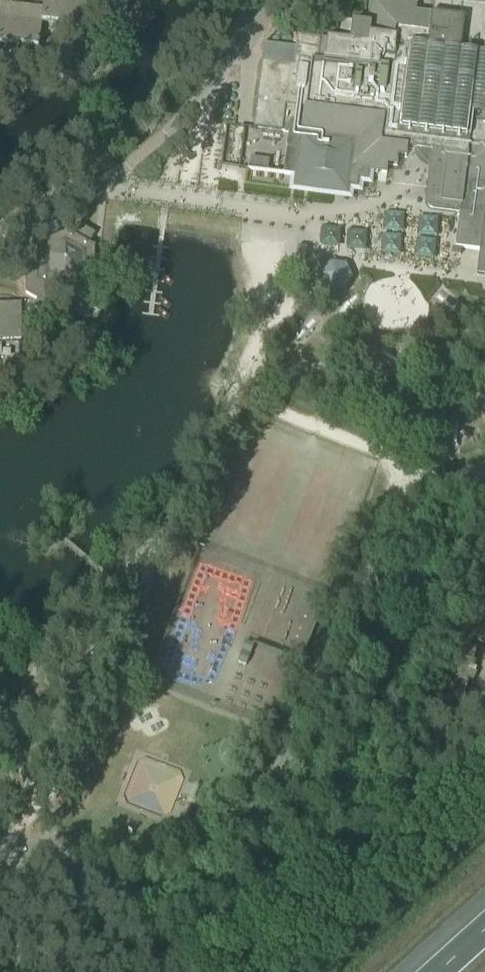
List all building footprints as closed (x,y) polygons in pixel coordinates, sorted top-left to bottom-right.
[(107,0),(86,0),(85,2),(86,3),(106,5),(105,12),(105,13),(107,0)] [(105,13),(106,13),(107,5),(127,7),(126,15),(128,0),(107,0),(105,13)] [(432,16),(415,13),(416,5),(378,0),(371,0),(368,25),(348,23),(346,23),(345,24),(344,24),(342,26),(342,27),(341,28),(339,42),(297,36),(295,49),(293,67),(261,63),(253,130),(282,133),(283,122),(302,124),(294,188),(347,195),(348,187),(357,188),(358,179),(367,180),(368,171),(386,173),(387,164),(397,165),(397,158),(406,159),(407,150),(422,152),(423,155),(424,156),(425,158),(428,160),(430,161),(425,201),(427,207),(433,210),(460,213),(455,248),(480,251),(477,276),(484,277),(484,0),(434,0),(432,16)] [(17,46),(16,54),(17,54),(22,6),(1,3),(0,13),(0,44),(17,46)] [(43,8),(22,6),(17,54),(18,46),(38,49),(37,57),(38,57),(42,23),(41,23),(43,8)] [(42,313),(93,282),(93,249),(83,243),(90,233),(80,226),(73,236),(68,232),(68,231),(66,231),(66,232),(39,248),(38,247),(36,249),(37,250),(37,269),(25,269),(25,293),(38,300),(33,308),(42,313)] [(332,237),(315,234),(304,265),(319,269),(332,237)] [(21,304),(0,305),(1,352),(1,344),(21,344),(21,352),(22,352),(21,304)]
